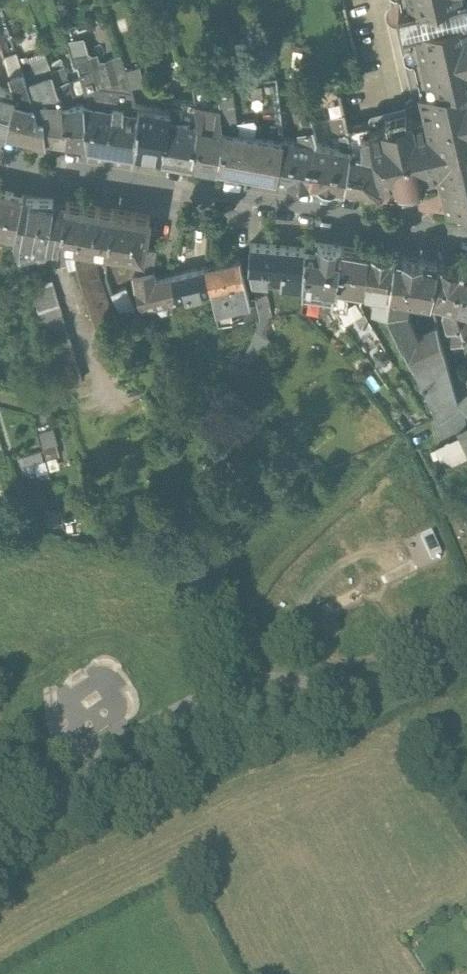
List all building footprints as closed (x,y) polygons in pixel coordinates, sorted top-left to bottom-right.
[(391,6),(387,9),(385,14),(385,18),(388,23),(391,26),(396,27),(412,96),(409,97),(407,99),(406,102),(406,105),(371,114),(369,115),(368,119),(369,122),(369,121),(370,123),(414,113),(414,115),(429,111),(428,109),(426,110),(407,26),(405,27),(399,3),(401,2),(400,0),(389,0),(391,6)] [(401,2),(399,3),(405,27),(407,26),(426,110),(428,109),(429,111),(414,115),(414,113),(370,123),(370,124),(376,151),(383,179),(396,176),(396,178),(428,171),(427,169),(439,166),(448,202),(457,199),(459,205),(466,203),(466,0),(400,0),(401,2)] [(164,16),(154,19),(158,32),(169,29),(164,16)] [(126,71),(122,55),(99,62),(96,55),(89,57),(83,37),(66,42),(74,67),(78,67),(80,73),(94,69),(98,86),(132,90),(126,71)] [(4,55),(9,70),(22,65),(20,59),(17,51),(4,55)] [(44,51),(20,59),(22,65),(28,80),(51,72),(44,51)] [(62,57),(50,61),(56,83),(69,79),(62,57)] [(28,80),(22,65),(9,70),(16,89),(14,97),(31,102),(35,100),(30,86),(28,80)] [(138,67),(126,71),(132,90),(143,86),(138,67)] [(98,86),(94,69),(80,73),(88,102),(88,105),(93,141),(134,148),(137,111),(138,111),(136,102),(132,90),(98,86)] [(62,104),(51,72),(28,80),(30,86),(35,100),(39,112),(45,111),(46,135),(66,138),(62,104)] [(277,78),(252,82),(257,132),(283,137),(283,135),(277,78)] [(69,79),(56,83),(62,101),(62,104),(66,138),(93,141),(88,105),(84,105),(84,104),(69,102),(73,92),(69,79)] [(211,104),(205,81),(192,84),(193,86),(199,122),(193,158),(193,159),(218,163),(218,162),(224,126),(221,107),(211,104)] [(252,82),(219,86),(221,107),(224,126),(257,132),(252,82)] [(8,125),(14,97),(16,89),(0,85),(0,123),(8,125)] [(340,96),(332,98),(337,115),(331,116),(336,134),(341,133),(348,132),(347,129),(340,96)] [(31,102),(14,97),(8,125),(46,135),(45,111),(39,112),(35,100),(31,102)] [(306,97),(297,99),(299,104),(295,105),(296,110),(309,106),(306,97)] [(171,110),(136,102),(138,111),(137,111),(134,148),(164,153),(170,116),(171,110)] [(309,106),(296,110),(303,138),(283,135),(283,137),(277,173),(309,178),(315,140),(316,136),(309,106)] [(199,122),(170,116),(164,153),(193,158),(199,122)] [(370,124),(347,129),(348,132),(351,146),(376,151),(370,124)] [(257,132),(224,126),(218,162),(252,168),(257,132)] [(283,137),(257,132),(252,168),(277,173),(283,137)] [(342,145),(315,140),(309,178),(345,184),(351,146),(348,132),(341,133),(342,145)] [(376,151),(351,146),(345,184),(377,190),(384,182),(383,179),(376,151)] [(0,186),(0,226),(16,230),(24,192),(24,191),(0,186)] [(54,193),(24,192),(16,230),(21,247),(27,246),(46,247),(47,240),(60,238),(66,199),(53,196),(54,193)] [(115,207),(66,199),(60,238),(64,239),(67,247),(80,250),(82,241),(109,245),(115,207)] [(150,212),(115,207),(109,245),(143,251),(150,212)] [(341,244),(317,240),(316,247),(305,245),(302,282),(324,285),(321,308),(329,323),(340,317),(332,302),(341,244)] [(305,245),(250,241),(249,263),(253,282),(267,284),(268,279),(302,282),(305,245)] [(369,248),(341,244),(332,302),(341,303),(346,304),(349,290),(346,283),(363,286),(369,248)] [(396,252),(369,248),(363,286),(368,287),(378,289),(374,294),(373,305),(387,307),(396,252)] [(113,315),(90,251),(75,253),(79,265),(81,276),(96,320),(113,315)] [(437,259),(396,252),(387,307),(402,338),(418,331),(406,307),(407,302),(417,304),(419,296),(430,297),(437,259)] [(239,257),(205,264),(209,286),(210,285),(215,308),(250,300),(239,257)] [(464,267),(437,259),(430,297),(446,300),(445,309),(454,339),(465,336),(463,330),(457,304),(464,267)] [(205,264),(172,271),(178,294),(209,286),(205,264)] [(153,266),(133,271),(135,281),(141,304),(178,294),(172,271),(155,275),(153,266)] [(464,267),(457,304),(463,330),(466,329),(466,312),(465,307),(466,307),(466,267),(464,267)] [(82,376),(52,276),(32,282),(61,383),(82,376)] [(125,283),(112,289),(121,311),(135,306),(125,283)] [(257,303),(244,306),(246,317),(260,315),(257,303)] [(418,331),(402,338),(438,412),(443,409),(458,398),(450,369),(437,323),(418,331)] [(450,369),(458,398),(466,391),(466,367),(450,369)] [(458,432),(466,451),(466,428),(458,432)] [(457,436),(435,443),(442,463),(463,456),(457,436)]
